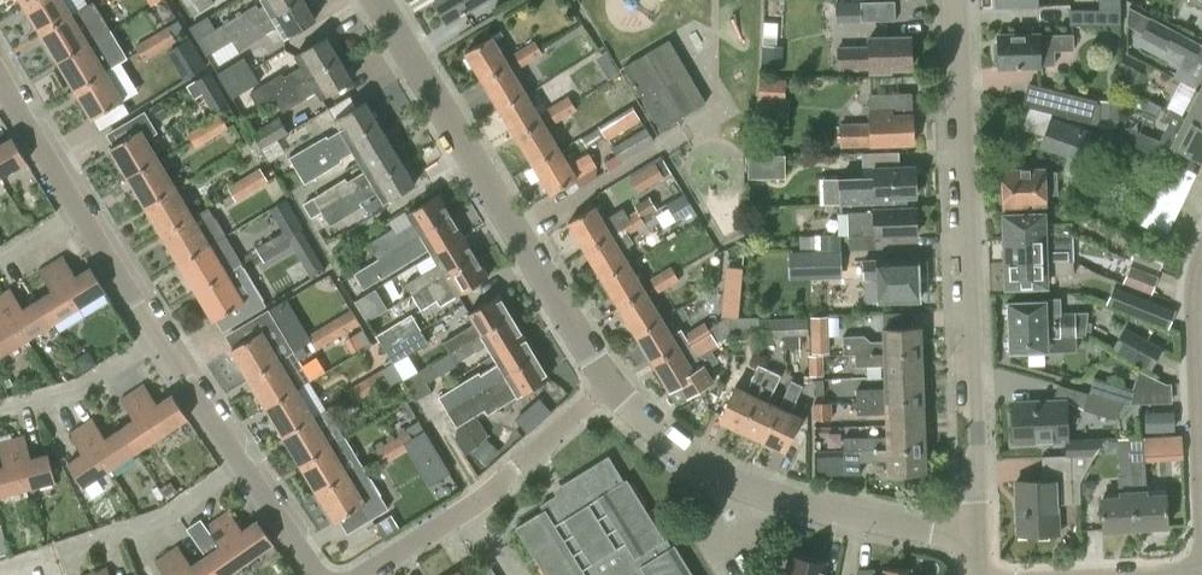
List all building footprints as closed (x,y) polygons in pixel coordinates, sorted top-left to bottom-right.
[(41,34),(72,15),(63,0),(33,0),(24,5),(41,34)] [(189,11),(199,12),(214,2),(213,0),(182,0),(189,11)] [(299,0),(262,0),(265,4),(259,8),(256,3),(215,28),(208,16),(189,27),(206,55),(212,51),(213,53),(233,40),(233,41),(299,0)] [(304,0),(299,0),(233,41),(239,50),(278,26),(285,38),(315,19),(304,0)] [(435,2),(448,23),(487,0),(437,0),(435,2)] [(895,2),(861,3),(862,22),(896,21),(895,2)] [(1127,24),(1143,33),(1140,38),(1162,49),(1165,45),(1183,55),(1178,81),(1196,90),(1201,93),(1201,63),(1193,59),(1201,44),(1129,8),(1127,24)] [(1069,10),(1069,25),(1121,25),(1120,9),(1069,10)] [(41,34),(58,62),(89,44),(72,15),(41,34)] [(168,26),(160,31),(169,45),(177,40),(168,26)] [(160,31),(143,41),(152,55),(169,45),(160,31)] [(993,42),(993,62),(999,64),(999,68),(1041,68),(1041,66),(1055,65),(1055,51),(1074,50),(1074,35),(1040,36),(999,36),(999,39),(993,42)] [(187,37),(166,50),(183,79),(205,66),(187,37)] [(466,53),(483,82),(509,66),(492,37),(466,53)] [(871,38),(871,48),(839,48),(839,68),(872,68),(872,73),(890,73),(890,69),(910,68),(910,55),(915,52),(915,44),(910,41),(910,37),(871,38)] [(249,93),(258,108),(340,59),(328,38),(297,57),(302,65),(284,76),(282,72),(249,93)] [(534,40),(524,46),(532,60),(543,54),(534,40)] [(706,103),(669,40),(624,66),(661,129),(706,103)] [(152,55),(143,41),(135,45),(144,60),(152,55)] [(58,62),(76,91),(107,72),(89,44),(58,62)] [(532,60),(524,46),(514,53),(522,66),(532,60)] [(217,73),(224,86),(252,70),(244,57),(217,73)] [(340,59),(258,108),(259,108),(274,99),(283,112),(318,90),(322,97),(352,79),(340,59)] [(483,82),(500,110),(526,94),(509,66),(483,82)] [(1122,87),(1137,93),(1146,74),(1132,67),(1122,87)] [(252,70),(224,86),(231,98),(259,82),(252,70)] [(107,72),(76,91),(93,120),(124,101),(107,72)] [(208,73),(189,86),(196,97),(202,93),(216,84),(208,73)] [(758,101),(757,125),(788,127),(790,99),(785,99),(786,79),(760,78),(758,101)] [(1097,100),(1028,82),(1022,105),(1091,123),(1097,100)] [(579,89),(557,103),(565,117),(577,110),(573,103),(583,97),(579,89)] [(1168,110),(1201,127),(1201,93),(1196,90),(1183,115),(1169,108),(1168,110)] [(500,110),(517,138),(543,122),(526,94),(500,110)] [(913,144),(911,94),(870,96),(871,124),(840,125),(841,147),(913,144)] [(1120,101),(1099,100),(1098,125),(1119,126),(1120,101)] [(289,157),(298,172),(378,124),(366,102),(335,120),(341,129),(328,137),(326,134),(289,157)] [(565,117),(557,103),(547,108),(556,122),(565,117)] [(632,106),(581,137),(587,147),(638,116),(632,106)] [(1168,110),(1163,120),(1177,127),(1168,145),(1201,162),(1201,127),(1168,110)] [(110,149),(128,178),(159,159),(146,138),(157,132),(144,111),(129,120),(137,133),(110,149)] [(220,114),(212,119),(220,133),(229,128),(220,114)] [(1051,115),(1039,145),(1081,161),(1093,132),(1051,115)] [(279,117),(253,133),(262,148),(288,132),(279,117)] [(212,119),(195,128),(204,142),(220,133),(212,119)] [(517,138),(533,166),(560,150),(543,122),(517,138)] [(354,151),(359,161),(390,142),(378,124),(298,172),(305,184),(342,161),(341,159),(354,151)] [(1122,142),(1160,157),(1163,148),(1153,144),(1155,138),(1122,125),(1122,142)] [(645,126),(612,147),(621,162),(655,141),(645,126)] [(1121,133),(1107,127),(1098,146),(1116,154),(1121,143),(1121,133)] [(204,142),(195,128),(187,133),(195,147),(204,142)] [(27,162),(13,137),(0,145),(0,178),(27,162)] [(311,218),(312,219),(403,164),(390,142),(359,161),(365,170),(347,181),(345,178),(312,197),(313,199),(308,202),(315,215),(311,218)] [(560,150),(533,166),(550,194),(575,179),(597,166),(589,152),(568,164),(560,150)] [(786,178),(785,154),(748,155),(749,178),(786,178)] [(128,178),(145,207),(176,188),(159,159),(128,178)] [(655,162),(628,179),(637,192),(663,176),(655,162)] [(1170,163),(1164,175),(1190,187),(1195,174),(1170,163)] [(403,164),(312,219),(318,230),(329,223),(330,225),(362,206),(360,203),(378,192),(385,203),(415,185),(403,164)] [(597,166),(575,179),(579,187),(597,176),(598,166),(597,166)] [(260,167),(252,172),(261,187),(269,182),(260,167)] [(820,205),(875,203),(893,202),(893,199),(907,198),(916,198),(914,167),(874,168),(874,178),(819,180),(820,205)] [(1058,195),(1057,171),(1044,171),(1044,169),(1002,171),(1004,209),(1046,207),(1045,195),(1058,195)] [(252,172),(236,182),(244,196),(261,187),(252,172)] [(1164,175),(1158,187),(1184,199),(1190,187),(1164,175)] [(244,196),(236,182),(227,187),(236,201),(244,196)] [(1158,187),(1153,200),(1178,212),(1184,199),(1158,187)] [(145,207),(162,235),(193,216),(176,188),(145,207)] [(685,192),(659,206),(672,228),(697,214),(685,192)] [(355,273),(356,275),(452,217),(438,195),(408,213),(414,222),(395,233),(392,228),(368,242),(378,258),(355,273)] [(875,203),(875,212),(848,213),(849,237),(876,236),(876,237),(917,236),(916,208),(908,208),(907,198),(893,199),(893,202),(875,203)] [(1153,200),(1147,212),(1172,224),(1178,212),(1153,200)] [(162,235),(179,264),(226,235),(209,207),(193,216),(162,235)] [(569,223),(586,252),(612,236),(611,235),(620,230),(624,236),(634,230),(626,217),(628,216),(623,208),(602,220),(595,207),(569,223)] [(637,210),(628,216),(626,217),(634,230),(645,224),(637,210)] [(1172,224),(1147,212),(1141,225),(1166,236),(1172,224)] [(1004,215),(1005,239),(1073,237),(1072,223),(1045,224),(1044,213),(1004,215)] [(430,248),(434,255),(464,237),(452,217),(356,275),(364,288),(430,248)] [(279,233),(288,247),(291,245),(312,278),(326,270),(302,230),(292,235),(288,228),(279,233)] [(814,248),(814,249),(840,249),(840,229),(819,230),(819,235),(799,236),(800,249),(814,248)] [(272,257),(288,247),(279,233),(263,243),(272,257)] [(179,264),(196,292),(242,264),(241,264),(243,263),(226,235),(179,264)] [(586,252),(603,280),(629,264),(612,236),(586,252)] [(404,284),(412,297),(476,258),(464,237),(434,255),(439,263),(404,284)] [(1005,239),(1006,264),(1074,262),(1074,261),(1046,262),(1046,252),(1073,251),(1073,237),(1005,239)] [(263,262),(272,257),(263,243),(255,248),(263,262)] [(1133,260),(1160,270),(1166,255),(1139,245),(1133,260)] [(789,280),(841,278),(840,251),(788,252),(789,280)] [(52,291),(38,300),(53,324),(106,291),(91,267),(76,277),(64,257),(40,272),(52,291)] [(476,258),(412,297),(420,310),(441,297),(438,293),(452,285),(458,295),(488,277),(476,258)] [(842,280),(880,279),(880,303),(918,302),(917,260),(842,261),(842,280)] [(1074,262),(1006,264),(1007,288),(1047,286),(1046,276),(1074,275),(1074,262)] [(242,264),(196,292),(214,321),(241,305),(248,317),(266,305),(242,264)] [(603,280),(620,307),(646,292),(629,264),(603,280)] [(744,313),(744,265),(728,265),(728,313),(744,313)] [(1130,265),(1123,283),(1151,294),(1158,277),(1130,265)] [(671,266),(661,272),(669,285),(679,279),(671,266)] [(669,285),(661,272),(650,278),(658,292),(669,285)] [(1113,285),(1106,304),(1168,329),(1175,309),(1113,285)] [(0,296),(0,299),(26,340),(53,324),(38,300),(23,309),(11,290),(0,296)] [(355,302),(358,306),(373,297),(370,292),(355,302)] [(620,307),(636,335),(662,320),(646,292),(620,307)] [(475,323),(443,342),(449,353),(451,356),(513,318),(499,295),(469,313),(475,323)] [(0,299),(0,357),(26,340),(0,299)] [(1010,315),(1010,327),(1087,325),(1088,312),(1045,313),(1045,301),(1010,303),(1010,304),(1007,308),(1007,312),(1010,315)] [(231,350),(249,379),(280,360),(294,352),(268,309),(250,320),(258,334),(231,350)] [(378,338),(385,351),(421,330),(413,317),(405,322),(401,315),(387,323),(392,330),(378,338)] [(340,316),(332,321),(340,335),(349,330),(340,316)] [(827,316),(809,316),(810,353),(828,352),(827,316)] [(729,318),(729,335),(730,334),(745,332),(757,332),(757,317),(729,318)] [(757,317),(757,332),(760,332),(760,337),(784,336),(783,318),(759,319),(759,317),(757,317)] [(783,318),(784,336),(785,336),(786,349),(802,348),(802,335),(808,335),(808,317),(783,318)] [(513,318),(451,356),(456,363),(488,344),(496,358),(526,340),(513,318)] [(694,328),(702,342),(713,335),(717,342),(729,335),(729,318),(725,318),(708,328),(705,322),(694,328)] [(636,335),(653,363),(688,342),(692,348),(702,342),(694,328),(684,334),(681,328),(671,334),(662,320),(636,335)] [(332,321),(316,331),(324,345),(340,335),(332,321)] [(1087,325),(1010,327),(1011,340),(1008,343),(1008,346),(1011,349),(1011,351),(1046,350),(1046,338),(1085,337),(1087,325)] [(884,330),(885,340),(869,341),(864,336),(842,336),(843,355),(855,355),(855,354),(920,351),(919,328),(911,329),(884,330)] [(1163,348),(1125,328),(1113,351),(1151,372),(1163,348)] [(421,330),(385,351),(393,363),(428,342),(421,330)] [(324,345),(316,331),(307,336),(315,350),(324,345)] [(479,371),(438,397),(448,414),(538,360),(526,340),(496,358),(499,363),(481,375),(479,371)] [(688,342),(653,363),(670,392),(680,386),(688,398),(715,382),(704,364),(702,365),(692,348),(688,342)] [(886,365),(886,375),(921,374),(920,351),(855,354),(855,355),(855,366),(886,365)] [(412,353),(398,361),(406,376),(420,369),(412,353)] [(824,375),(823,354),(809,355),(810,375),(824,375)] [(249,379),(266,408),(297,389),(280,360),(249,379)] [(538,360),(448,414),(457,427),(455,438),(465,454),(478,445),(464,423),(475,416),(484,410),(487,415),(519,396),(549,378),(538,360)] [(393,363),(381,371),(389,384),(390,386),(402,378),(393,363)] [(420,370),(419,371),(426,383),(438,376),(430,364),(420,370)] [(721,419),(739,428),(759,385),(759,364),(758,364),(745,391),(736,387),(721,419)] [(739,428),(761,438),(776,406),(768,402),(781,375),(759,364),(759,385),(739,428)] [(380,370),(372,374),(381,388),(389,384),(381,371),(380,370)] [(372,374),(356,384),(365,398),(381,388),(372,374)] [(856,389),(856,401),(922,399),(921,374),(886,375),(886,388),(856,389)] [(1093,376),(1083,410),(1116,419),(1132,388),(1093,376)] [(776,406),(761,438),(797,455),(808,432),(796,427),(801,418),(790,413),(803,385),(791,380),(778,407),(776,406)] [(813,380),(813,395),(824,394),(824,380),(813,380)] [(365,398),(356,384),(348,389),(356,403),(365,398)] [(134,420),(120,429),(135,452),(188,418),(173,394),(158,404),(145,385),(121,400),(134,420)] [(266,408),(283,436),(315,418),(297,389),(266,408)] [(887,413),(888,425),(923,424),(922,399),(856,401),(857,414),(887,413)] [(1061,401),(1013,402),(1014,443),(1068,442),(1068,438),(1066,403),(1066,401),(1061,401)] [(832,402),(813,402),(813,419),(832,419),(832,402)] [(1146,414),(1147,431),(1174,429),(1174,413),(1146,414)] [(283,436),(300,465),(332,446),(315,418),(283,436)] [(93,419),(81,427),(109,470),(135,452),(120,429),(106,439),(93,419)] [(844,438),(845,451),(924,448),(923,424),(888,425),(888,437),(859,437),(844,438)] [(109,470),(81,427),(69,435),(82,454),(68,464),(83,487),(109,470)] [(408,430),(407,431),(400,435),(409,449),(416,445),(411,436),(408,430)] [(1147,460),(1187,458),(1185,432),(1146,434),(1147,460)] [(400,435),(384,445),(392,459),(409,449),(400,435)] [(25,436),(12,440),(25,489),(55,481),(48,454),(31,459),(25,436)] [(1106,436),(1087,437),(1088,455),(1095,455),(1106,436)] [(1129,438),(1117,438),(1118,449),(1130,448),(1132,476),(1133,492),(1135,529),(1168,526),(1166,494),(1147,496),(1147,491),(1145,491),(1142,437),(1129,438)] [(500,451),(485,438),(472,453),(486,466),(500,451)] [(0,467),(0,496),(25,489),(12,440),(0,443),(0,452),(4,466),(0,467)] [(392,459),(384,445),(375,450),(384,464),(392,459)] [(300,465),(317,494),(363,466),(363,465),(348,474),(332,446),(300,465)] [(845,456),(817,457),(818,476),(846,475),(860,474),(860,462),(889,461),(890,473),(925,472),(924,448),(845,451),(845,456)] [(1130,448),(1118,449),(1119,457),(1120,477),(1123,477),(1132,476),(1130,448)] [(1044,482),(1016,483),(1018,535),(1059,534),(1058,504),(1073,504),(1080,503),(1080,482),(1095,455),(1088,455),(1043,457),(1044,482)] [(563,485),(566,490),(541,506),(544,511),(518,527),(548,574),(692,574),(674,547),(672,548),(666,537),(663,539),(626,480),(624,482),(608,457),(563,485)] [(363,466),(317,494),(335,522),(363,505),(371,519),(389,508),(363,466)] [(1118,498),(1101,499),(1103,531),(1135,529),(1133,492),(1124,493),(1118,493),(1118,498)] [(274,543),(258,520),(243,531),(230,511),(207,527),(220,547),(206,556),(220,574),(228,574),(274,543)] [(206,556),(192,566),(179,547),(156,563),(164,574),(219,574),(206,556)] [(825,563),(792,556),(788,574),(823,574),(825,563)]
